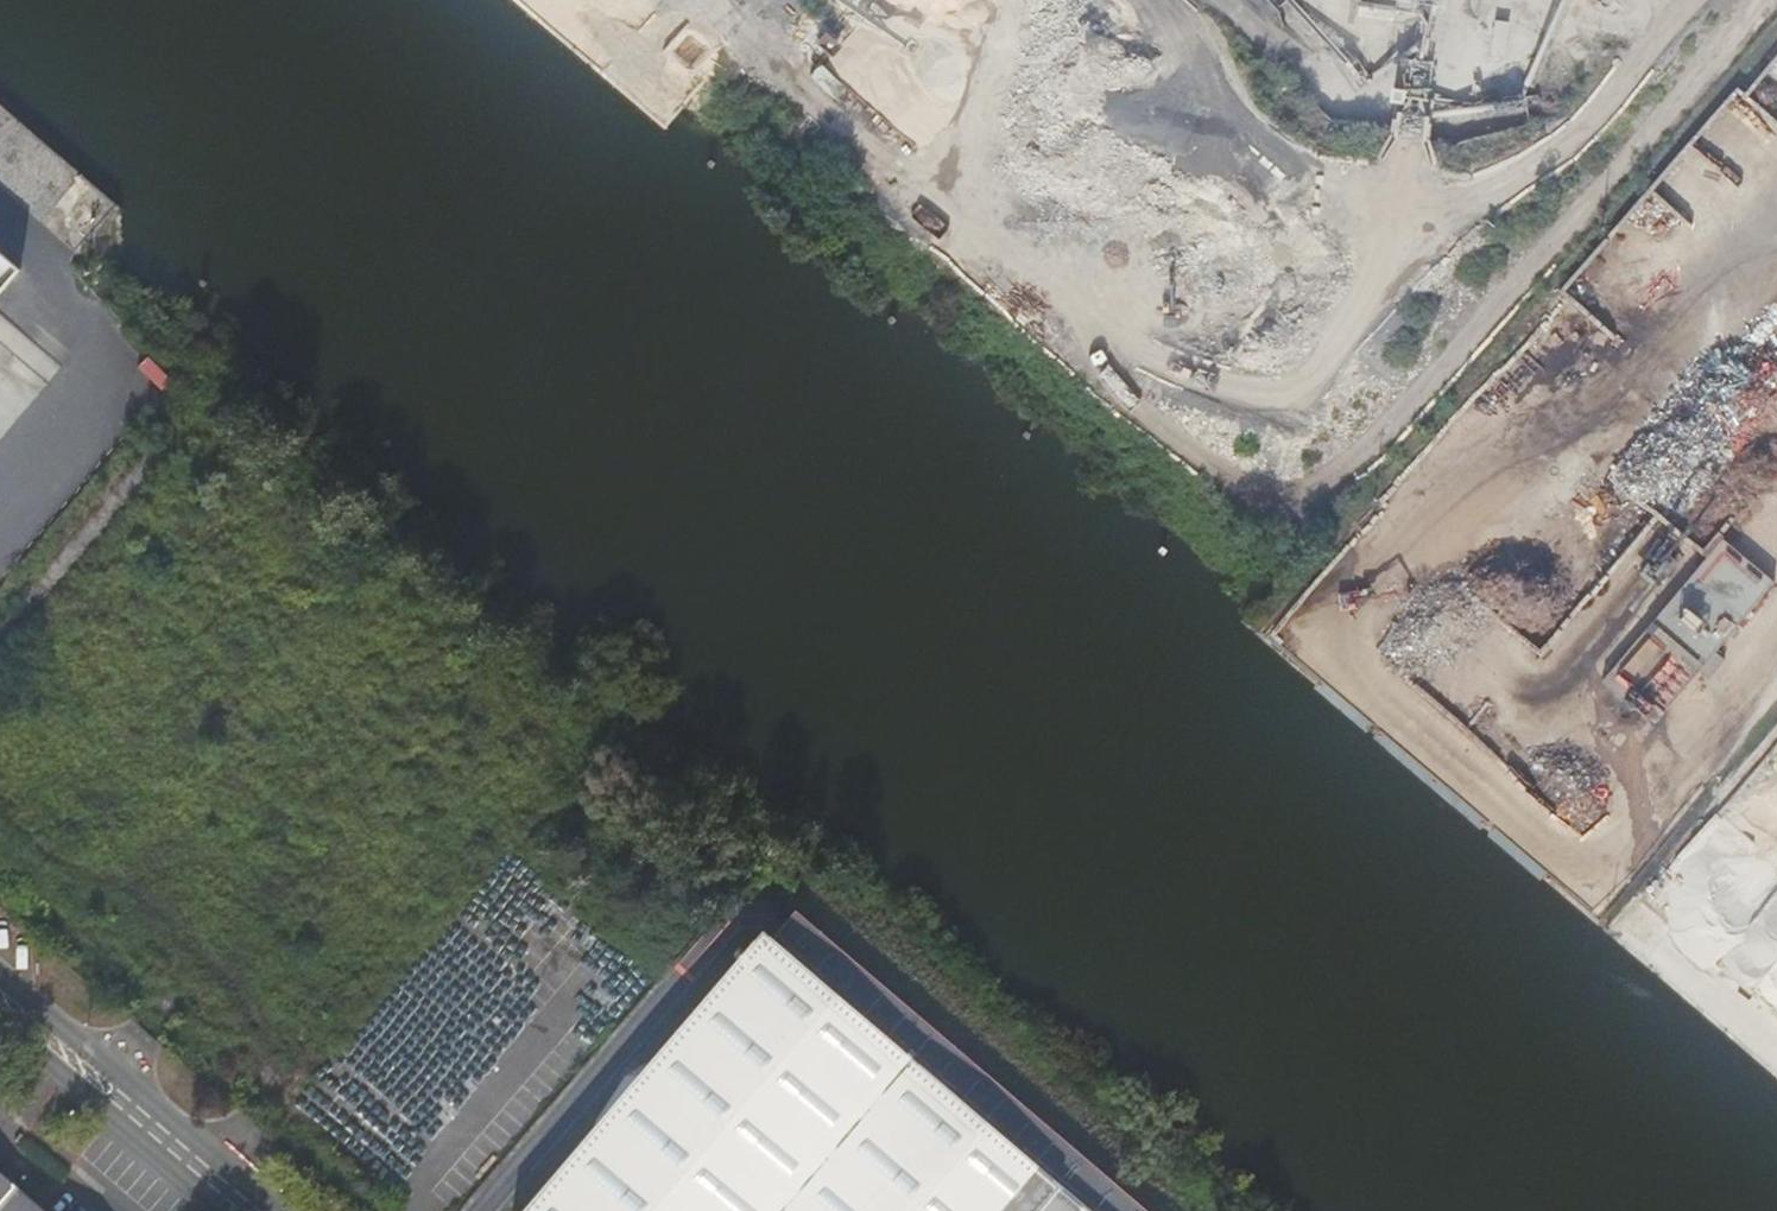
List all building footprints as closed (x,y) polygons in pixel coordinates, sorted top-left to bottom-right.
[(767,12),(780,0),(756,0),(767,12)] [(1426,0),(1367,0),(1367,6),(1425,9),(1426,0)] [(16,268),(0,254),(0,287),(16,268)] [(1656,718),(1770,581),(1715,535),(1600,672),(1656,718)] [(1092,1210),(1129,1210),(789,921),(774,939),(1092,1210)] [(774,939),(762,930),(522,1210),(1092,1210),(774,939)] [(11,1184),(0,1174),(0,1197),(11,1184)] [(11,1184),(0,1197),(0,1210),(43,1210),(11,1184)]
